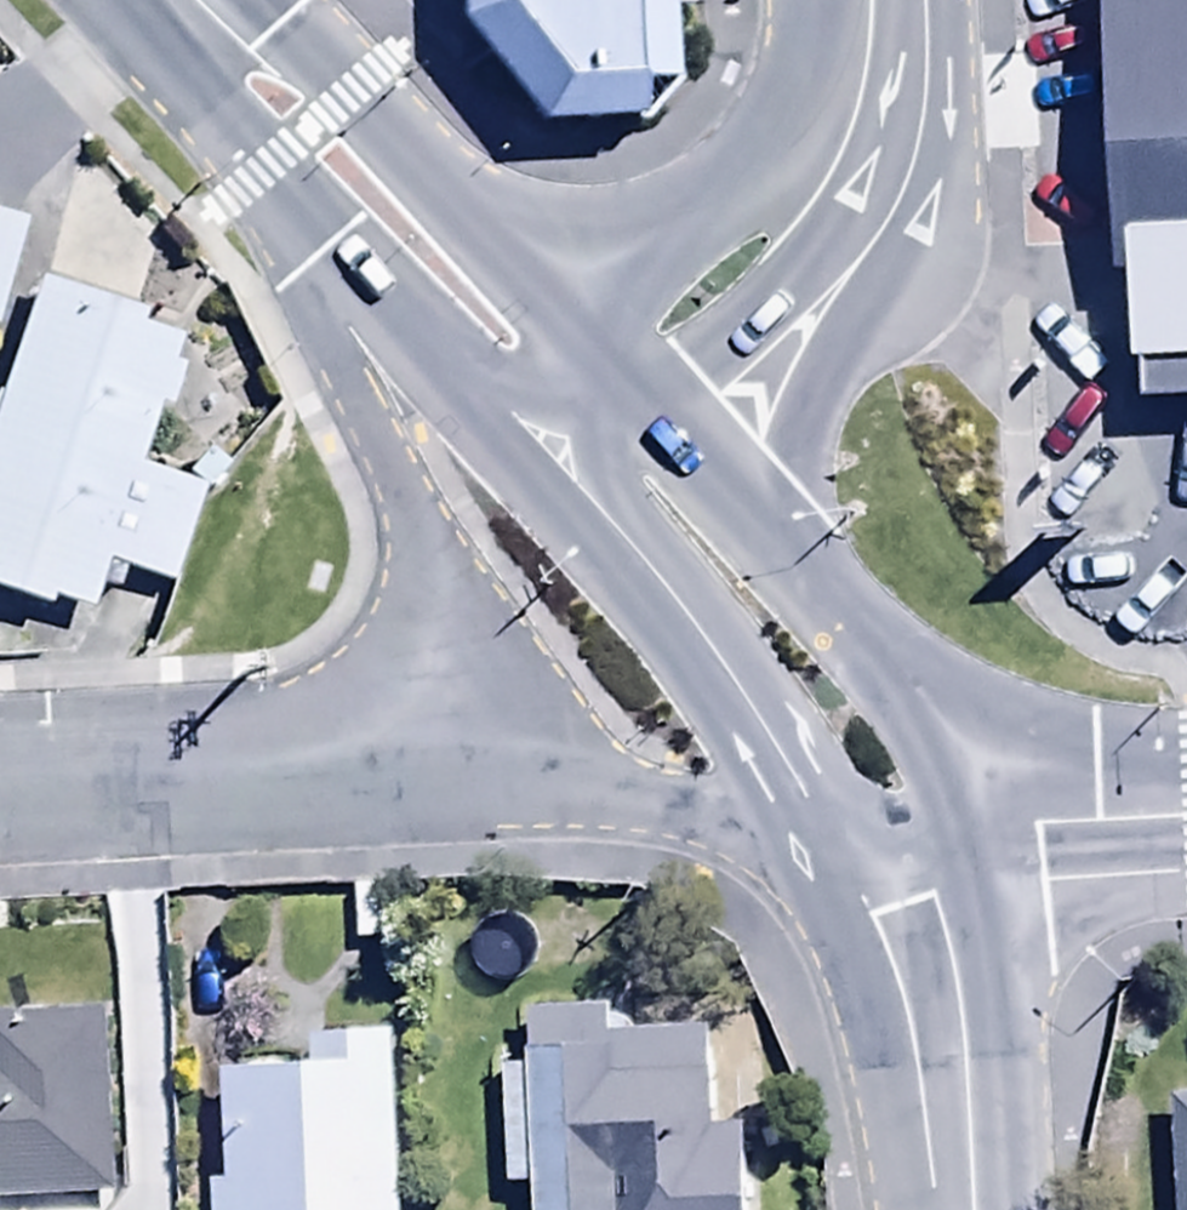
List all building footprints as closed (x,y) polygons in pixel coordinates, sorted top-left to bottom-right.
[(491,112),(694,112),(713,0),(462,0),(491,112)] [(1122,306),(1186,302),(1186,0),(1103,0),(1122,306)] [(0,211),(0,287),(19,216),(0,211)] [(35,282),(0,377),(0,593),(41,608),(45,596),(76,608),(93,562),(162,587),(199,486),(209,489),(218,464),(192,454),(183,478),(131,460),(153,401),(160,403),(174,363),(163,358),(170,340),(133,327),(136,319),(35,282)] [(527,1181),(529,1209),(749,1209),(748,1126),(708,1126),(707,1025),(626,1026),(626,1000),(523,1001),(524,1064),(500,1064),(501,1181),(527,1181)] [(105,1008),(0,1009),(0,1209),(92,1209),(92,1191),(106,1191),(105,1008)] [(388,1027),(307,1031),(308,1060),(218,1064),(223,1177),(208,1177),(210,1209),(396,1209),(388,1027)] [(1170,1103),(1176,1209),(1186,1209),(1186,1102),(1170,1103)]
